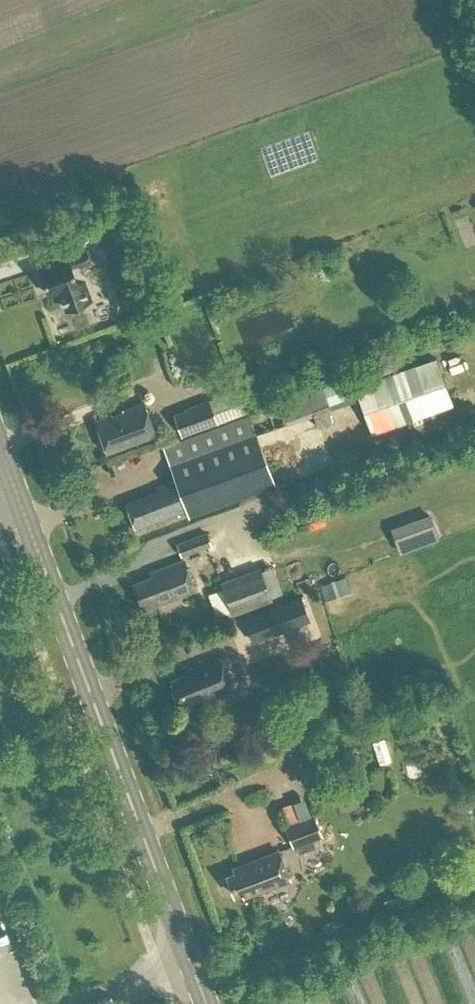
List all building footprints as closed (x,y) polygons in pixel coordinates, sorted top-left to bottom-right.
[(118,198),(89,208),(105,254),(134,243),(118,198)] [(459,242),(471,238),(466,223),(454,227),(459,242)] [(48,293),(57,289),(64,310),(93,299),(85,277),(83,278),(78,264),(89,260),(84,247),(65,254),(67,257),(39,268),(48,293)] [(435,356),(354,385),(371,433),(452,404),(435,356)] [(241,385),(232,388),(241,413),(250,410),(241,385)] [(324,388),(277,405),(284,424),(313,413),(330,406),(324,388)] [(173,412),(181,436),(217,422),(208,397),(185,406),(186,408),(173,412)] [(155,433),(144,401),(124,408),(125,410),(112,415),(112,412),(95,418),(106,451),(155,433)] [(275,484),(250,415),(224,425),(224,427),(145,456),(150,469),(169,462),(175,479),(157,486),(159,491),(128,503),(137,527),(186,508),(189,515),(275,484)] [(328,416),(262,440),(267,453),(333,429),(328,416)] [(206,532),(176,542),(181,556),(211,545),(206,532)] [(194,590),(183,560),(162,568),(163,571),(134,581),(144,608),(194,590)] [(259,565),(220,579),(232,613),(271,598),(259,565)] [(322,584),(328,598),(340,593),(334,579),(322,584)] [(273,607),(244,618),(254,643),(282,632),(273,607)] [(231,686),(221,659),(199,667),(200,669),(171,680),(181,705),(231,686)] [(384,746),(372,749),(378,773),(390,770),(384,746)] [(304,795),(281,803),(287,821),(283,822),(291,845),(321,833),(312,811),(310,812),(304,795)] [(288,850),(294,865),(307,861),(301,845),(288,850)] [(289,878),(278,850),(233,867),(235,872),(226,875),(234,894),(242,890),(243,895),(289,878)]
